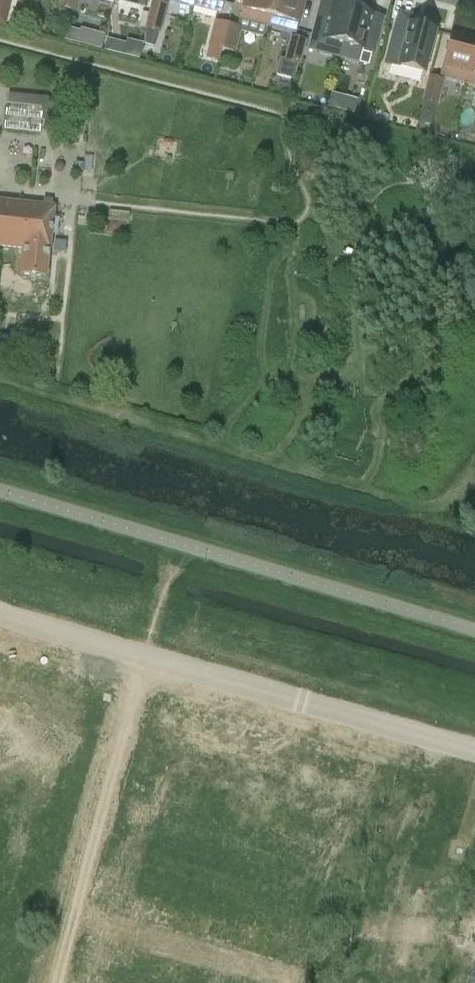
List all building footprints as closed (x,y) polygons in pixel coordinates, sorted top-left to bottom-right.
[(58,7),(74,11),(76,0),(60,0),(58,7)] [(193,5),(220,12),(223,0),(194,0),(193,5)] [(241,18),(255,21),(251,35),(262,38),(266,24),(268,25),(275,0),(246,0),(241,18)] [(268,25),(295,32),(303,0),(275,0),(268,25)] [(340,56),(354,3),(343,0),(336,0),(335,6),(322,3),(310,48),(340,56)] [(151,1),(144,30),(147,30),(158,33),(161,34),(168,5),(151,1)] [(371,7),(354,3),(340,56),(357,61),(360,49),(373,52),(382,18),(369,15),(371,7)] [(397,22),(386,64),(423,73),(434,32),(433,32),(435,24),(423,21),(421,28),(397,22)] [(218,62),(222,49),(228,25),(216,22),(207,59),(218,62)] [(239,28),(228,25),(222,49),(233,52),(239,28)] [(76,44),(79,31),(67,28),(64,41),(76,44)] [(466,82),(474,49),(474,30),(468,28),(466,36),(452,32),(441,76),(466,82)] [(143,44),(143,45),(155,48),(158,33),(147,30),(143,44)] [(280,59),(276,75),(294,80),(298,64),(304,41),(293,38),(287,61),(280,59)] [(143,44),(126,40),(126,44),(107,39),(104,51),(139,60),(143,45),(143,44)] [(466,82),(474,85),(474,49),(466,82)] [(368,66),(371,55),(361,52),(359,63),(368,66)] [(436,104),(442,80),(430,77),(424,101),(436,104)] [(331,98),(328,109),(340,112),(343,101),(331,98)] [(43,108),(7,105),(4,130),(40,134),(41,122),(43,108)] [(75,164),(75,172),(83,172),(83,164),(75,164)] [(22,249),(19,275),(45,277),(48,252),(49,252),(54,207),(0,201),(0,246),(22,249)] [(108,219),(106,232),(120,234),(121,220),(108,219)] [(54,364),(38,363),(38,375),(53,376),(54,364)]
